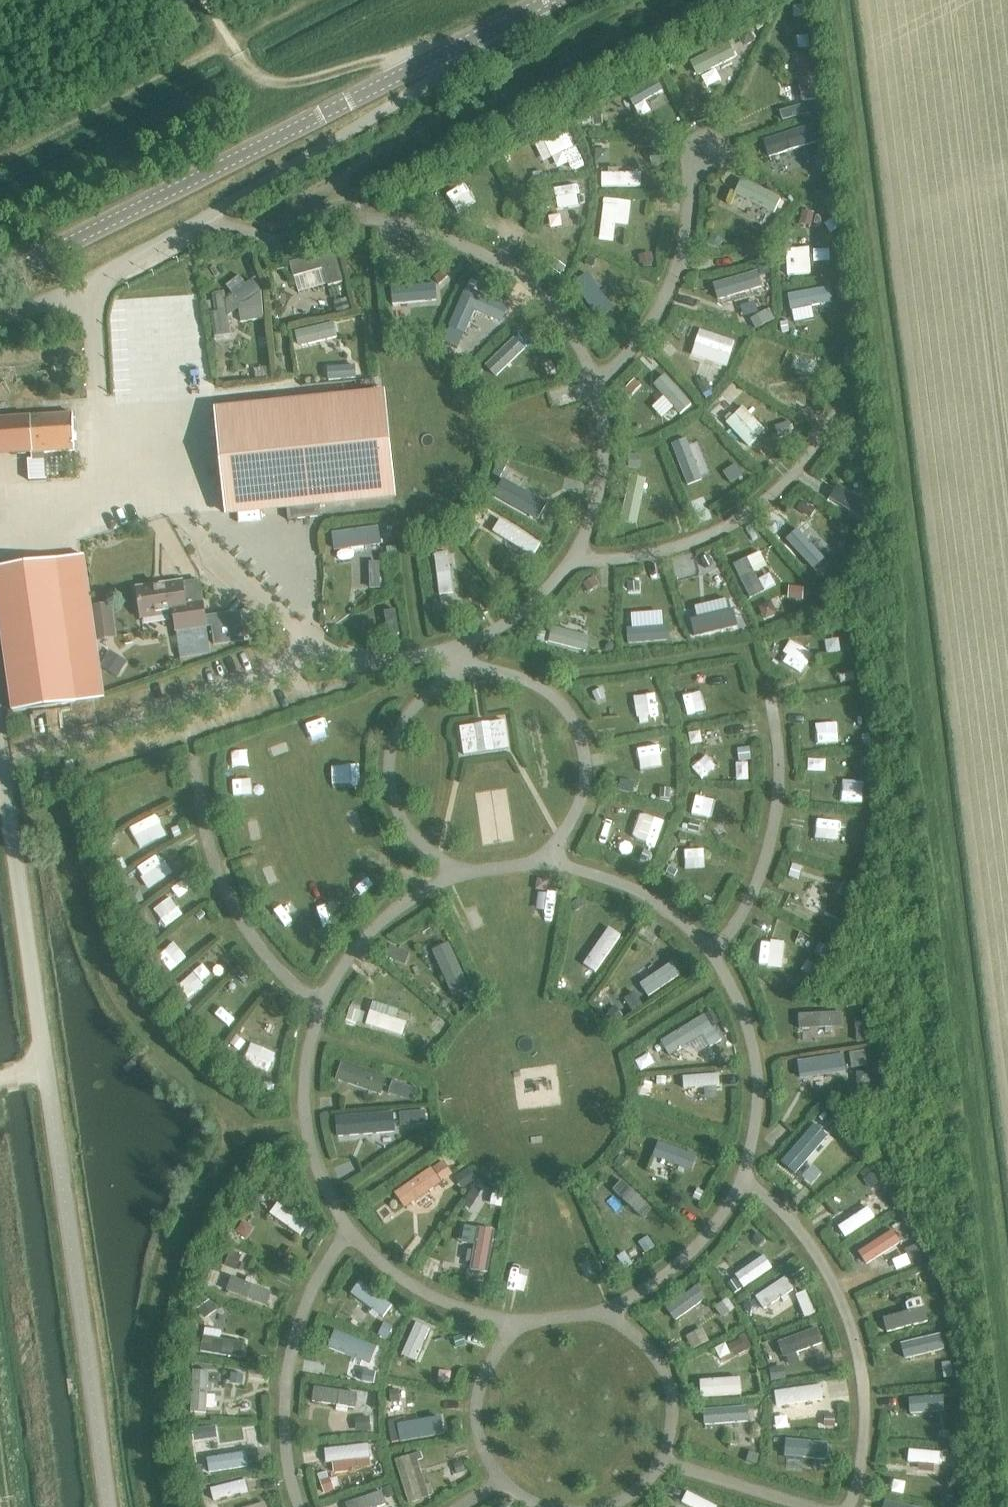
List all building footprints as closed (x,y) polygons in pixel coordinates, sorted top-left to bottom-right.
[(751,30),(740,35),(745,46),(756,40),(751,30)] [(726,40),(688,60),(695,74),(733,55),(726,40)] [(811,52),(794,55),(800,99),(816,97),(811,52)] [(654,77),(625,93),(631,105),(660,88),(654,77)] [(792,109),(781,112),(783,122),(795,118),(792,109)] [(591,112),(581,113),(582,124),(592,123),(591,112)] [(600,112),(592,113),(593,127),(602,126),(600,112)] [(808,127),(774,139),(778,150),(812,138),(808,127)] [(829,135),(818,138),(823,151),(833,148),(829,135)] [(594,139),(589,150),(599,155),(605,144),(594,139)] [(565,141),(541,145),(543,157),(567,153),(565,141)] [(661,150),(649,152),(652,164),(663,162),(661,150)] [(635,172),(600,172),(600,185),(635,185),(635,172)] [(778,196),(739,178),(732,192),(771,210),(778,196)] [(456,183),(442,189),(445,197),(459,192),(456,183)] [(576,183),(551,187),(553,198),(577,194),(576,183)] [(602,197),(597,239),(611,241),(613,222),(626,224),(629,200),(602,197)] [(803,211),(799,223),(810,227),(814,214),(803,211)] [(712,238),(707,247),(718,252),(722,243),(712,238)] [(807,247),(784,248),(786,275),(809,273),(807,247)] [(289,261),(293,275),(323,267),(328,284),(343,280),(334,248),(289,261)] [(651,254),(636,256),(638,265),(653,262),(651,254)] [(600,260),(588,255),(575,286),(586,291),(600,260)] [(555,261),(550,268),(561,276),(566,268),(555,261)] [(759,273),(720,283),(724,297),(763,287),(759,273)] [(162,277),(149,279),(152,294),(165,292),(162,277)] [(239,307),(240,321),(264,318),(262,289),(253,277),(225,298),(224,290),(212,292),(215,310),(210,311),(214,335),(230,333),(228,315),(239,307)] [(471,278),(469,284),(475,287),(478,281),(471,278)] [(338,286),(329,288),(331,296),(341,294),(338,286)] [(446,286),(443,292),(450,296),(453,290),(446,286)] [(181,290),(165,293),(172,332),(188,330),(183,305),(190,303),(189,293),(182,294),(181,290)] [(411,290),(395,293),(396,302),(413,299),(411,290)] [(627,294),(621,303),(629,308),(635,298),(627,294)] [(830,298),(807,299),(808,326),(832,324),(830,298)] [(348,300),(335,304),(338,312),(351,309),(348,300)] [(148,305),(136,307),(139,322),(151,319),(148,305)] [(768,311),(751,320),(756,329),(773,320),(768,311)] [(112,322),(119,367),(134,364),(129,335),(143,333),(141,323),(135,324),(134,318),(112,322)] [(333,321),(295,330),(298,345),(337,336),(333,321)] [(786,322),(779,323),(780,333),(787,333),(786,322)] [(735,340),(700,328),(695,342),(730,354),(735,340)] [(517,334),(511,341),(516,346),(523,338),(517,334)] [(524,360),(508,344),(500,351),(516,367),(524,360)] [(767,356),(759,352),(750,371),(758,375),(767,356)] [(355,365),(328,368),(329,380),(356,378),(355,365)] [(693,403),(665,373),(653,384),(680,414),(693,403)] [(635,380),(626,390),(632,396),(642,386),(635,380)] [(706,381),(698,384),(703,395),(711,392),(706,381)] [(782,389),(777,397),(789,404),(793,396),(782,389)] [(381,395),(215,412),(225,513),(392,496),(381,395)] [(766,431),(743,406),(736,412),(759,437),(766,431)] [(0,419),(0,455),(32,453),(32,462),(44,461),(43,453),(74,451),(72,414),(0,419)] [(789,423),(776,428),(779,438),(792,434),(789,423)] [(712,431),(706,438),(715,446),(721,440),(712,431)] [(629,455),(628,469),(639,469),(640,456),(629,455)] [(701,485),(690,455),(677,460),(689,490),(701,485)] [(637,523),(647,477),(631,474),(621,519),(637,523)] [(872,505),(838,483),(830,496),(863,518),(872,505)] [(556,489),(545,485),(535,509),(546,514),(556,489)] [(803,501),(798,509),(811,518),(816,510),(803,501)] [(540,542),(500,518),(493,530),(532,554),(540,542)] [(470,522),(464,532),(471,537),(478,527),(470,522)] [(379,527),(333,532),(335,545),(380,540),(379,527)] [(825,558),(797,527),(787,536),(816,567),(825,558)] [(441,537),(433,538),(434,550),(442,549),(441,537)] [(450,551),(435,553),(440,594),(454,593),(450,551)] [(707,553),(698,556),(701,564),(710,560),(707,553)] [(82,555),(54,559),(75,702),(103,698),(98,665),(82,555)] [(764,590),(748,556),(734,563),(751,597),(764,590)] [(54,559),(0,567),(0,630),(12,711),(75,702),(54,559)] [(704,617),(694,573),(681,576),(690,620),(704,617)] [(381,574),(371,574),(371,584),(381,584),(381,574)] [(595,576),(585,584),(590,591),(601,584),(595,576)] [(181,580),(136,587),(140,618),(173,613),(175,630),(206,626),(202,601),(184,603),(181,580)] [(370,585),(357,585),(357,595),(371,595),(370,585)] [(790,586),(789,598),(796,599),(796,601),(802,601),(802,599),(804,599),(805,587),(790,586)] [(640,606),(628,606),(627,639),(651,640),(651,616),(640,615),(640,606)] [(395,610),(384,611),(388,636),(399,634),(395,610)] [(215,644),(236,641),(234,624),(212,627),(215,644)] [(590,636),(553,626),(549,641),(586,651),(590,636)] [(540,630),(537,639),(544,641),(547,632),(540,630)] [(682,630),(670,634),(673,643),(685,639),(682,630)] [(801,674),(813,653),(791,640),(779,661),(801,674)] [(108,650),(98,665),(116,677),(126,663),(108,650)] [(728,676),(725,676),(728,686),(737,684),(733,669),(727,671),(728,676)] [(849,673),(841,675),(843,683),(850,681),(849,673)] [(719,709),(712,684),(681,694),(688,718),(719,709)] [(601,688),(592,691),(596,700),(605,696),(601,688)] [(659,698),(637,701),(639,717),(662,713),(659,698)] [(459,728),(463,756),(509,749),(505,721),(459,728)] [(834,744),(833,734),(808,736),(809,747),(834,744)] [(705,777),(702,748),(690,749),(693,779),(705,777)] [(749,748),(738,749),(739,761),(751,759),(749,748)] [(869,758),(861,758),(861,766),(869,766),(869,758)] [(845,806),(850,796),(825,783),(820,792),(845,806)] [(722,802),(703,799),(699,821),(718,825),(722,802)] [(164,835),(154,816),(129,828),(139,848),(164,835)] [(690,821),(688,830),(698,833),(701,823),(690,821)] [(613,823),(603,824),(604,847),(614,847),(613,823)] [(178,826),(171,829),(175,838),(182,835),(178,826)] [(837,840),(816,833),(810,853),(831,859),(837,840)] [(115,836),(105,840),(108,846),(117,843),(115,836)] [(802,841),(800,850),(809,852),(811,843),(802,841)] [(644,851),(640,859),(646,862),(650,854),(644,851)] [(148,888),(172,872),(159,853),(135,869),(148,888)] [(711,864),(692,861),(688,883),(707,887),(711,864)] [(793,865),(789,876),(798,879),(802,867),(793,865)] [(670,866),(667,872),(675,877),(678,870),(670,866)] [(121,879),(111,882),(114,891),(124,887),(121,879)] [(821,914),(831,893),(811,883),(801,904),(821,914)] [(174,892),(159,903),(168,915),(183,904),(174,892)] [(581,898),(572,903),(575,910),(585,905),(581,898)] [(832,918),(826,930),(839,937),(845,925),(832,918)] [(622,936),(609,927),(583,964),(596,973),(622,936)] [(783,967),(785,942),(762,940),(760,965),(783,967)] [(171,942),(156,954),(165,965),(180,954),(171,942)] [(469,987),(448,942),(432,949),(453,994),(469,987)] [(820,944),(815,952),(824,957),(829,948),(820,944)] [(391,945),(386,957),(396,961),(401,949),(391,945)] [(673,961),(640,983),(649,996),(682,974),(673,961)] [(205,995),(221,978),(206,963),(189,979),(205,995)] [(799,976),(792,984),(801,991),(807,983),(799,976)] [(633,993),(624,999),(631,1011),(640,1005),(633,993)] [(239,1020),(215,1002),(201,1021),(224,1039),(239,1020)] [(615,1006),(608,1011),(615,1023),(623,1018),(615,1006)] [(350,1010),(347,1019),(362,1024),(365,1014),(350,1010)] [(407,1021),(370,1010),(366,1025),(402,1036),(407,1021)] [(843,1027),(843,1012),(799,1013),(799,1028),(843,1027)] [(706,1014),(662,1040),(672,1056),(715,1030),(706,1014)] [(235,1032),(247,1043),(255,1034),(244,1023),(235,1032)] [(865,1028),(856,1028),(857,1041),(865,1041),(865,1028)] [(208,1033),(202,1040),(207,1044),(213,1037),(208,1033)] [(261,1033),(250,1052),(275,1065),(285,1046),(261,1033)] [(237,1036),(231,1044),(239,1050),(245,1043),(237,1036)] [(242,1062),(267,1073),(271,1064),(246,1053),(242,1062)] [(840,1055),(800,1062),(802,1075),(842,1069),(840,1055)] [(386,1078),(341,1063),(336,1079),(381,1095),(386,1078)] [(244,1071),(240,1078),(250,1082),(253,1075),(244,1071)] [(868,1072),(856,1073),(857,1084),(868,1084),(868,1072)] [(719,1074),(683,1076),(684,1089),(720,1086),(719,1074)] [(265,1082),(262,1089),(271,1093),(274,1086),(265,1082)] [(405,1085),(401,1097),(413,1101),(417,1089),(405,1085)] [(642,1086),(640,1093),(649,1096),(651,1089),(642,1086)] [(425,1110),(412,1111),(413,1124),(426,1123),(425,1110)] [(390,1112),(340,1116),(342,1133),(392,1129),(390,1112)] [(823,1112),(819,1118),(824,1122),(829,1117),(823,1112)] [(825,1134),(815,1126),(792,1153),(802,1161),(825,1134)] [(697,1158),(655,1143),(650,1156),(693,1171),(697,1158)] [(618,1157),(614,1160),(622,1168),(625,1164),(618,1157)] [(431,1167),(395,1193),(405,1208),(442,1182),(431,1167)] [(471,1167),(457,1176),(464,1188),(478,1179),(471,1167)] [(874,1170),(864,1179),(872,1188),(882,1180),(874,1170)] [(652,1209),(622,1180),(613,1190),(643,1219),(652,1209)] [(473,1189),(467,1200),(475,1205),(481,1193),(473,1189)] [(698,1189),(693,1198),(699,1201),(704,1192),(698,1189)] [(308,1225),(277,1203),(269,1214),(300,1236),(308,1225)] [(843,1238),(876,1218),(869,1207),(851,1219),(846,1211),(832,1219),(843,1238)] [(244,1221),(237,1232),(246,1238),(253,1228),(244,1221)] [(487,1272),(495,1230),(478,1227),(471,1269),(487,1272)] [(893,1229),(859,1252),(868,1264),(902,1242),(893,1229)] [(758,1232),(752,1239),(759,1245),(765,1239),(758,1232)] [(652,1238),(643,1247),(649,1253),(658,1244),(652,1238)] [(917,1244),(905,1250),(909,1259),(921,1253),(917,1244)] [(773,1249),(739,1272),(748,1285),(781,1261),(773,1249)] [(232,1251),(226,1265),(237,1269),(242,1255),(232,1251)] [(272,1292),(231,1277),(226,1291),(266,1306),(272,1292)] [(794,1288),(787,1277),(756,1297),(764,1308),(794,1288)] [(734,1278),(728,1283),(734,1292),(741,1288),(734,1278)] [(387,1303),(361,1285),(354,1295),(380,1313),(387,1303)] [(706,1299),(697,1286),(666,1308),(675,1320),(706,1299)] [(723,1303),(717,1307),(723,1317),(730,1312),(723,1303)] [(210,1304),(202,1309),(204,1313),(210,1314),(214,1311),(210,1304)] [(923,1309),(887,1317),(890,1330),(926,1322),(923,1309)] [(698,1337),(713,1332),(708,1319),(693,1324),(698,1337)] [(431,1329),(416,1323),(403,1354),(417,1360),(431,1329)] [(385,1324),(379,1336),(388,1340),(393,1328),(385,1324)] [(817,1327),(778,1342),(784,1358),(823,1343),(817,1327)] [(376,1347),(335,1330),(328,1348),(369,1365),(376,1347)] [(464,1333),(455,1336),(459,1348),(468,1344),(464,1333)] [(935,1335),(899,1344),(902,1356),(938,1347),(935,1335)] [(244,1343),(204,1336),(201,1351),(242,1357),(244,1343)] [(741,1341),(733,1345),(738,1356),(747,1352),(741,1341)] [(943,1356),(941,1370),(950,1371),(952,1358),(943,1356)] [(782,1366),(771,1368),(773,1380),(784,1378),(782,1366)] [(368,1368),(365,1381),(375,1383),(377,1371),(368,1368)] [(209,1371),(193,1370),(190,1412),(207,1413),(209,1371)] [(232,1373),(230,1381),(242,1383),(243,1374),(232,1373)] [(701,1380),(702,1398),(742,1395),(741,1378),(701,1380)] [(821,1385),(775,1392),(777,1407),(823,1400),(821,1385)] [(357,1393),(314,1387),(312,1402),(355,1408),(357,1393)] [(398,1389),(390,1390),(391,1402),(400,1401),(398,1389)] [(944,1395),(910,1398),(911,1414),(946,1411),(944,1395)] [(748,1407),(707,1410),(708,1423),(749,1421),(748,1407)] [(826,1414),(825,1426),(835,1427),(836,1415),(826,1414)] [(371,1418),(357,1419),(357,1432),(372,1431),(371,1418)] [(442,1435),(441,1422),(407,1425),(408,1438),(442,1435)] [(940,1432),(940,1440),(957,1441),(958,1433),(940,1432)] [(824,1442),(791,1440),(790,1454),(824,1455),(824,1442)] [(368,1444),(325,1449),(326,1464),(370,1459),(368,1444)] [(941,1452),(910,1450),(909,1463),(940,1465),(941,1452)] [(421,1452),(394,1460),(408,1504),(430,1497),(419,1461),(424,1459),(421,1452)] [(748,1453),(744,1461),(756,1467),(760,1459),(748,1453)] [(211,1471),(242,1467),(240,1455),(209,1459),(211,1471)] [(461,1462),(454,1464),(457,1475),(464,1472),(461,1462)] [(327,1472),(318,1474),(320,1482),(329,1479),(327,1472)] [(329,1479),(320,1482),(325,1495),(335,1491),(330,1479),(329,1479)] [(245,1480),(210,1489),(213,1500),(248,1491),(245,1480)] [(391,1487),(383,1489),(386,1498),(394,1496),(391,1487)] [(345,1504),(347,1506),(378,1506),(386,1504),(382,1491),(345,1504)] [(688,1491),(682,1503),(690,1506),(718,1506),(688,1491)] [(948,1491),(946,1501),(953,1503),(955,1493),(948,1491)]
